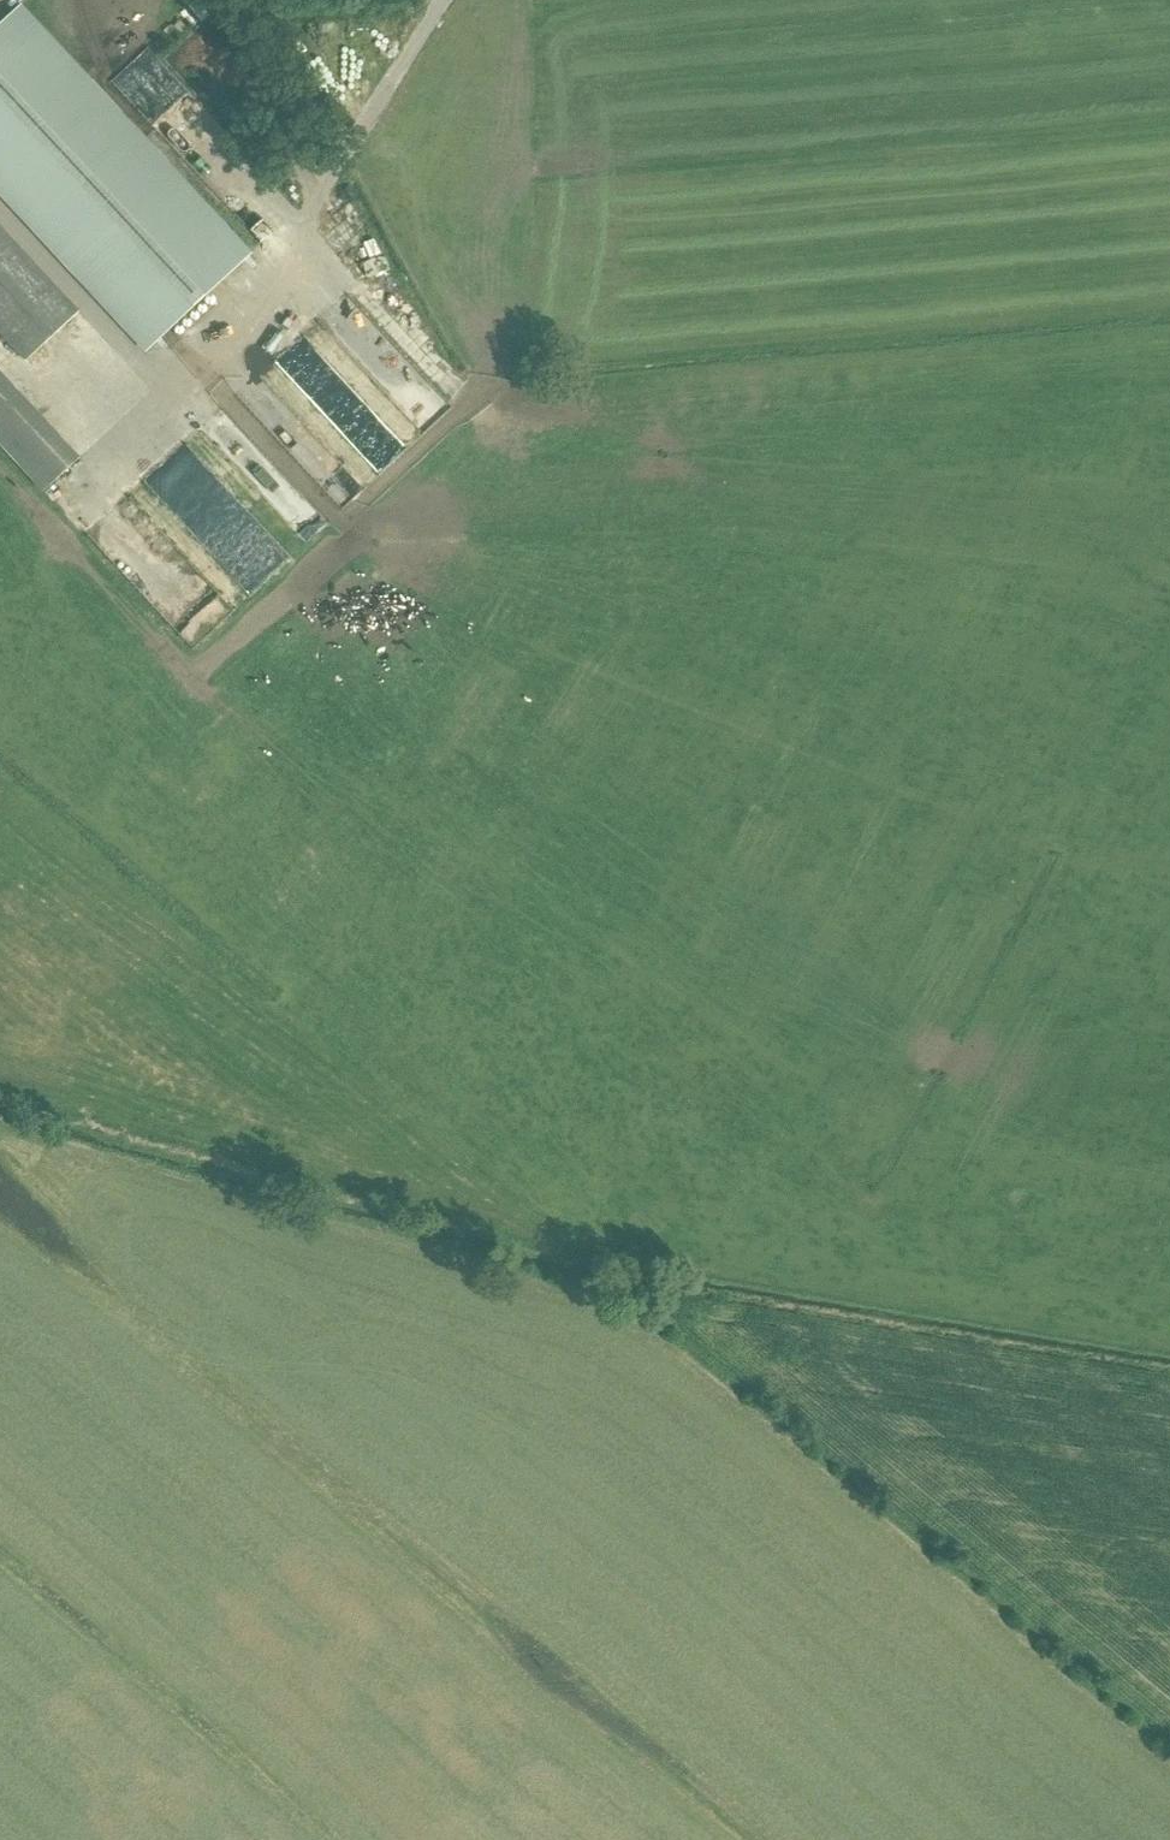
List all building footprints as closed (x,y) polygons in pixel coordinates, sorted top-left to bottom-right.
[(20,7),(0,26),(0,193),(146,351),(249,256),(20,7)] [(26,363),(80,310),(0,224),(0,335),(26,363)] [(371,462),(396,439),(294,327),(269,350),(371,462)] [(79,459),(0,373),(0,444),(44,492),(79,459)] [(304,423),(280,445),(336,505),(359,483),(304,423)] [(181,520),(213,495),(174,444),(141,470),(181,520)] [(228,579),(236,572),(222,557),(245,536),(223,512),(192,541),(228,579)]
